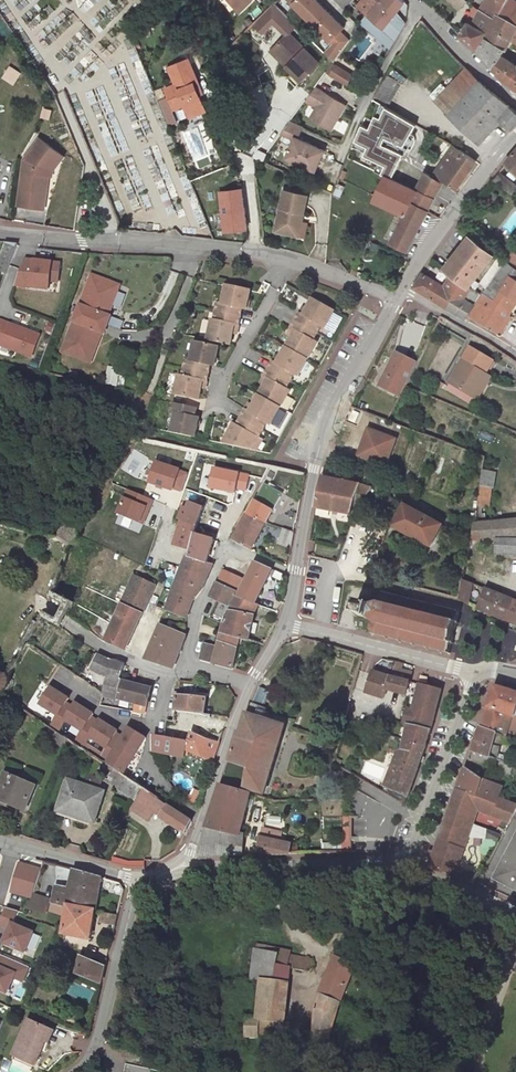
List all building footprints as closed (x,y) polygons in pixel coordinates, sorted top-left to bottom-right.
[(243,10),(252,0),(233,0),(243,10)] [(316,0),(288,0),(318,30),(332,16),(316,0)] [(371,0),(363,0),(358,6),(370,16),(377,6),(371,0)] [(370,16),(384,28),(405,2),(403,0),(382,0),(377,6),(370,16)] [(459,9),(469,1),(467,0),(449,0),(459,9)] [(485,0),(480,10),(496,19),(506,0),(484,0),(485,0)] [(506,49),(511,39),(515,42),(515,2),(513,0),(506,0),(496,19),(488,35),(486,38),(506,49)] [(480,10),(474,6),(466,22),(468,23),(473,25),(480,10)] [(485,34),(488,35),(496,19),(480,10),(473,25),(468,23),(460,36),(476,50),(485,34)] [(325,37),(339,23),(332,16),(318,30),(325,37)] [(334,62),(350,41),(349,40),(340,32),(344,28),(339,23),(325,37),(332,44),(325,53),(334,62)] [(301,81),(319,63),(289,33),(273,48),(289,65),(286,67),(301,81)] [(506,49),(486,38),(477,52),(493,68),(502,56),(506,49)] [(289,65),(273,48),(270,51),(286,67),(289,65)] [(502,56),(493,68),(507,82),(515,88),(515,65),(502,56)] [(172,106),(179,103),(184,104),(184,105),(188,115),(205,108),(195,84),(198,83),(189,59),(169,67),(176,85),(165,89),(172,106)] [(326,73),(330,76),(336,66),(333,64),(326,73)] [(3,78),(14,83),(19,71),(8,66),(3,78)] [(336,66),(330,76),(346,86),(352,76),(336,66)] [(466,68),(441,95),(455,108),(448,115),(479,144),(501,121),(512,130),(515,125),(515,112),(511,107),(480,82),(466,68)] [(345,105),(315,87),(305,100),(317,107),(310,118),(331,130),(345,105)] [(455,108),(441,95),(435,100),(450,114),(455,108)] [(361,126),(354,142),(367,147),(363,156),(385,166),(381,174),(385,176),(391,179),(405,151),(392,145),(391,149),(382,145),(385,138),(403,147),(416,124),(385,107),(380,118),(374,116),(369,129),(361,126)] [(303,127),(290,121),(285,129),(296,134),(299,136),(303,127)] [(285,129),(281,134),(294,139),(295,137),(296,134),(285,129)] [(325,150),(295,137),(294,139),(285,159),(315,172),(325,150)] [(59,152),(39,138),(24,159),(17,205),(44,209),(49,176),(49,175),(43,174),(44,168),(47,169),(59,152)] [(452,149),(432,177),(425,173),(417,191),(417,192),(412,203),(428,212),(434,199),(445,181),(456,189),(476,161),(454,145),(452,149)] [(432,177),(452,149),(448,146),(442,155),(439,152),(429,166),(430,166),(425,173),(432,177)] [(505,162),(515,172),(515,150),(505,162)] [(49,175),(49,176),(52,176),(53,171),(64,156),(59,152),(47,169),(44,168),(43,174),(49,175)] [(499,173),(494,180),(510,192),(514,186),(499,173)] [(407,251),(428,212),(412,203),(417,192),(417,191),(391,179),(385,176),(373,201),(405,215),(391,243),(407,251)] [(308,196),(284,190),(274,232),(294,236),(300,213),(304,214),(308,196)] [(300,213),(294,236),(299,237),(304,214),(300,213)] [(472,237),(447,269),(452,273),(469,286),(494,254),(472,237)] [(6,242),(0,257),(0,271),(6,273),(18,244),(6,242)] [(506,261),(515,268),(515,245),(506,261)] [(50,283),(60,284),(61,261),(19,258),(18,288),(50,290),(50,283)] [(504,263),(486,288),(483,293),(484,293),(494,299),(501,291),(509,276),(515,280),(515,268),(506,261),(504,263)] [(444,286),(423,273),(414,287),(447,308),(456,294),(463,299),(470,288),(471,287),(469,286),(452,273),(444,286)] [(92,274),(89,279),(118,290),(120,285),(92,274)] [(509,276),(501,291),(494,299),(511,310),(515,302),(515,280),(509,276)] [(118,290),(89,279),(77,313),(108,325),(111,316),(108,315),(118,290)] [(218,303),(216,311),(240,317),(242,309),(246,309),(250,291),(226,285),(222,304),(218,303)] [(463,299),(456,294),(447,308),(465,319),(473,305),(479,295),(479,294),(479,293),(475,290),(475,291),(470,288),(463,299)] [(484,293),(470,316),(481,322),(497,332),(497,335),(498,336),(499,336),(501,336),(502,334),(502,333),(501,331),(500,331),(498,331),(511,310),(494,299),(484,293)] [(335,311),(313,299),(307,309),(304,315),(300,313),(296,321),(318,333),(321,326),(325,328),(335,311)] [(212,320),(207,340),(230,345),(233,332),(234,325),(238,326),(240,317),(216,311),(214,320),(212,320)] [(108,325),(77,313),(64,346),(92,357),(102,332),(104,333),(108,325)] [(0,321),(0,344),(2,345),(32,356),(40,336),(28,331),(18,328),(0,321)] [(296,321),(291,329),(295,330),(295,331),(291,337),(286,347),(308,359),(317,342),(313,341),(318,333),(296,321)] [(20,322),(18,328),(28,331),(30,326),(20,322)] [(219,347),(194,342),(190,360),(186,359),(184,368),(209,373),(211,365),(215,366),(219,347)] [(92,357),(64,346),(62,351),(90,362),(92,357)] [(273,361),(269,369),(290,381),(295,374),(298,376),(308,359),(286,347),(280,357),(276,363),(273,361)] [(470,347),(449,382),(472,396),(485,374),(493,361),(470,347)] [(417,363),(396,353),(388,369),(388,370),(391,371),(382,387),(400,396),(417,363)] [(120,369),(109,367),(105,383),(116,386),(120,369)] [(209,373),(184,368),(183,376),(179,375),(175,394),(199,399),(202,388),(203,381),(207,382),(209,373)] [(388,369),(386,368),(378,385),(382,387),(391,371),(388,370),(388,369)] [(290,381),(269,369),(264,377),(268,379),(265,385),(259,395),(281,407),(290,391),(287,389),(290,381)] [(485,374),(472,396),(477,399),(491,377),(485,374)] [(246,410),(241,418),(263,430),(267,422),(271,425),(281,407),(259,395),(253,406),(250,412),(246,410)] [(373,402),(367,414),(388,422),(393,411),(373,402)] [(175,413),(171,432),(195,437),(199,418),(195,417),(197,409),(173,403),(171,412),(175,413)] [(360,416),(353,413),(351,420),(357,422),(360,416)] [(263,430),(241,418),(237,425),(234,424),(223,443),(249,449),(256,437),(259,438),(263,430)] [(396,439),(369,429),(358,457),(386,467),(396,439)] [(256,437),(249,449),(256,451),(262,440),(259,438),(256,437)] [(173,489),(174,487),(182,491),(189,475),(181,471),(182,470),(158,460),(150,479),(173,489)] [(280,467),(270,465),(264,478),(272,482),(280,467)] [(235,493),(237,488),(246,490),(249,476),(215,468),(210,488),(235,493)] [(494,473),(483,471),(478,505),(489,506),(494,473)] [(352,482),(322,476),(315,507),(351,515),(357,494),(366,497),(372,487),(352,482)] [(265,483),(248,513),(266,523),(283,493),(265,483)] [(140,520),(143,512),(146,513),(154,497),(129,486),(118,511),(140,520)] [(207,563),(213,539),(195,534),(199,520),(201,515),(198,514),(201,506),(189,502),(186,508),(183,506),(178,519),(181,521),(174,546),(189,550),(187,557),(197,560),(207,563)] [(443,525),(405,505),(393,527),(432,547),(443,525)] [(248,513),(233,540),(251,550),(266,523),(248,513)] [(139,531),(141,524),(122,518),(120,525),(139,531)] [(512,520),(496,522),(497,539),(512,539),(512,520)] [(496,522),(475,524),(472,540),(497,540),(497,539),(496,522)] [(79,530),(70,526),(68,527),(66,528),(62,531),(61,533),(61,538),(62,540),(72,546),(74,547),(78,544),(79,543),(80,541),(81,539),(80,532),(80,531),(79,530)] [(294,533),(284,529),(279,543),(291,548),(294,533)] [(512,539),(497,539),(497,540),(496,554),(515,555),(515,539),(512,539)] [(185,561),(176,582),(173,593),(166,610),(186,618),(193,601),(201,590),(213,564),(207,563),(197,560),(187,557),(185,561)] [(283,575),(256,562),(238,598),(238,599),(254,605),(254,604),(269,575),(280,580),(283,575)] [(217,583),(236,592),(238,593),(244,580),(222,570),(217,583)] [(137,573),(135,576),(154,585),(156,582),(137,573)] [(135,576),(105,640),(125,650),(155,585),(154,585),(135,576)] [(473,584),(462,580),(458,599),(468,604),(473,584)] [(236,592),(217,583),(210,597),(229,606),(236,592)] [(65,593),(57,588),(56,592),(64,597),(65,593)] [(486,589),(480,609),(508,621),(511,611),(510,610),(514,600),(486,589)] [(372,635),(374,634),(386,637),(385,638),(387,639),(387,638),(399,640),(399,642),(401,642),(401,641),(413,644),(413,645),(414,646),(414,644),(426,648),(426,649),(428,649),(428,648),(440,651),(440,652),(441,653),(442,651),(448,653),(448,654),(450,653),(449,652),(451,643),(453,644),(454,642),(452,642),(457,624),(458,624),(459,622),(457,622),(459,613),(461,612),(460,611),(458,612),(452,610),(452,609),(451,609),(451,610),(438,607),(439,606),(437,605),(437,607),(425,603),(425,602),(424,602),(423,603),(411,600),(412,599),(410,598),(410,599),(398,596),(398,595),(396,595),(396,596),(384,593),(383,592),(382,592),(383,594),(379,596),(377,601),(379,603),(372,605),(372,603),(370,603),(370,604),(361,601),(359,600),(359,602),(357,601),(357,603),(358,604),(356,612),(354,612),(354,614),(355,614),(355,616),(358,617),(358,616),(366,618),(366,619),(368,619),(369,618),(374,623),(371,625),(370,629),(372,633),(371,634),(372,635)] [(224,623),(222,633),(243,638),(248,640),(250,633),(252,623),(254,615),(258,606),(254,604),(254,605),(238,599),(238,598),(237,598),(224,623)] [(514,600),(510,610),(511,611),(508,621),(515,624),(515,601),(514,600)] [(146,659),(173,668),(186,635),(160,625),(146,659)] [(243,638),(222,633),(214,663),(233,668),(239,644),(242,645),(243,638)] [(215,646),(204,643),(200,659),(211,662),(215,646)] [(2,650),(0,653),(0,673),(4,674),(14,656),(2,650)] [(98,655),(94,653),(88,665),(87,667),(91,669),(91,668),(98,655)] [(110,661),(98,655),(91,668),(91,669),(87,667),(83,664),(77,676),(89,684),(97,671),(103,674),(109,676),(103,695),(117,699),(117,698),(122,679),(120,679),(125,665),(117,662),(110,661)] [(398,662),(396,662),(391,677),(387,689),(406,695),(412,673),(401,670),(404,663),(398,662)] [(391,677),(373,671),(366,692),(384,698),(387,689),(391,677)] [(0,694),(5,691),(9,688),(10,683),(9,677),(7,674),(4,674),(0,673),(0,694)] [(74,674),(65,688),(68,690),(77,676),(74,674)] [(263,677),(252,702),(262,707),(273,682),(263,677)] [(149,686),(122,679),(117,698),(137,703),(147,706),(150,693),(147,693),(149,686)] [(441,690),(420,684),(413,710),(407,709),(404,722),(409,723),(409,725),(431,729),(441,690)] [(495,685),(487,707),(482,727),(498,733),(503,735),(506,736),(508,731),(513,717),(515,717),(515,715),(515,692),(495,685)] [(174,721),(167,720),(164,737),(188,741),(190,730),(207,738),(211,715),(204,714),(207,697),(177,695),(178,692),(174,692),(174,695),(177,696),(174,721)] [(19,706),(10,700),(7,706),(17,710),(19,706)] [(262,707),(252,702),(247,714),(285,726),(287,719),(266,713),(267,709),(262,707)] [(137,703),(134,712),(144,714),(147,706),(137,703)] [(91,732),(55,709),(44,724),(45,724),(57,731),(68,739),(67,740),(79,748),(91,732)] [(247,714),(246,713),(245,717),(246,717),(241,730),(240,730),(221,785),(243,792),(244,788),(264,794),(285,726),(247,714)] [(229,718),(211,715),(207,738),(220,742),(224,731),(229,718)] [(515,717),(513,717),(508,731),(515,734),(515,715),(515,717)] [(45,724),(41,729),(53,737),(57,731),(45,724)] [(431,729),(409,725),(402,754),(399,752),(384,787),(385,787),(408,797),(426,747),(426,743),(431,729)] [(498,733),(482,727),(480,726),(475,739),(474,739),(473,741),(473,742),(474,744),(471,751),(497,760),(499,754),(501,746),(495,745),(498,733)] [(164,737),(154,735),(153,745),(153,751),(163,752),(184,757),(186,748),(213,762),(220,742),(207,738),(190,730),(188,741),(164,737)] [(68,739),(57,731),(53,737),(51,740),(64,748),(67,740),(68,739)] [(141,758),(145,745),(131,741),(132,736),(126,735),(124,739),(114,737),(113,738),(111,737),(108,744),(111,745),(109,748),(105,744),(101,745),(99,742),(99,738),(91,732),(79,748),(114,772),(141,789),(145,791),(149,794),(157,784),(136,770),(141,758)] [(501,746),(503,735),(498,733),(495,745),(501,746)] [(108,744),(99,738),(99,742),(101,745),(105,744),(109,748),(111,745),(108,744)] [(506,756),(499,754),(497,760),(501,761),(504,763),(506,756)] [(513,765),(509,764),(504,763),(501,761),(498,770),(510,774),(513,765)] [(465,767),(429,867),(443,872),(444,869),(455,873),(468,837),(472,824),(477,811),(479,810),(509,822),(515,809),(515,804),(498,797),(502,787),(484,779),(465,767)] [(141,789),(114,772),(107,782),(134,800),(141,789)] [(6,773),(0,786),(0,800),(4,801),(2,805),(8,808),(9,804),(25,811),(36,786),(6,773)] [(89,777),(86,785),(98,789),(101,781),(89,777)] [(86,785),(69,780),(59,811),(77,817),(76,820),(78,821),(80,818),(95,823),(105,791),(98,789),(86,785)] [(243,792),(221,785),(207,825),(199,856),(241,855),(244,834),(240,834),(251,794),(243,792)] [(385,787),(383,792),(405,805),(408,797),(385,787)] [(149,794),(145,791),(133,810),(148,820),(155,810),(162,815),(161,816),(185,833),(191,821),(149,794)] [(77,817),(59,811),(57,811),(56,814),(76,820),(77,817)] [(342,840),(342,853),(350,853),(350,817),(345,817),(345,840),(342,840)] [(486,829),(472,824),(468,837),(485,839),(486,829)] [(263,828),(262,838),(261,842),(259,855),(289,854),(290,844),(279,842),(281,832),(263,828)] [(499,834),(486,829),(485,839),(495,841),(499,834)] [(493,878),(515,890),(515,834),(493,878)] [(43,861),(17,854),(13,862),(14,863),(13,867),(39,875),(43,861)] [(101,877),(73,869),(70,885),(69,889),(67,888),(56,886),(53,900),(52,900),(51,902),(67,907),(67,905),(95,910),(101,877)] [(50,899),(33,894),(29,907),(28,908),(45,913),(50,899)] [(67,905),(67,907),(63,929),(62,934),(90,939),(95,910),(67,905)] [(34,932),(13,923),(18,913),(5,907),(0,919),(0,928),(6,930),(0,943),(0,945),(24,955),(34,932)] [(117,915),(102,912),(100,921),(115,924),(117,915)] [(279,949),(264,945),(257,944),(254,945),(250,947),(247,957),(246,964),(253,966),(255,949),(278,953),(279,949)] [(275,965),(278,953),(255,949),(253,966),(251,979),(261,980),(288,984),(289,968),(287,968),(275,965)] [(290,952),(279,949),(278,953),(275,965),(287,968),(290,955),(290,952)] [(29,968),(0,955),(0,993),(6,995),(13,979),(23,983),(29,968)] [(99,964),(81,955),(76,973),(100,984),(106,961),(105,961),(99,964)] [(312,959),(290,955),(287,968),(289,968),(310,972),(313,968),(312,959)] [(356,965),(335,956),(318,994),(320,995),(315,1007),(313,1035),(329,1039),(340,1002),(356,965)] [(283,1021),(288,984),(261,980),(257,1018),(283,1021)] [(283,1021),(257,1018),(246,1017),(245,1033),(258,1033),(282,1034),(283,1021)] [(49,1028),(29,1019),(13,1055),(35,1065),(46,1041),(44,1040),(49,1028)] [(361,1048),(369,1021),(363,1019),(355,1046),(361,1048)] [(54,1030),(49,1028),(44,1040),(46,1041),(49,1042),(54,1030)]
